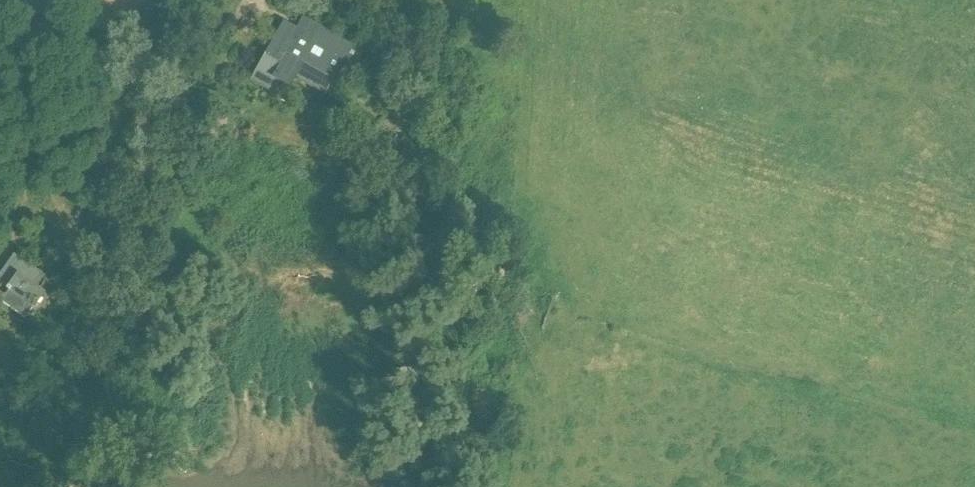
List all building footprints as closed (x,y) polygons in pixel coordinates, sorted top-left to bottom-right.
[(325,94),(345,60),(338,56),(344,45),(324,33),(318,44),(284,25),(252,79),(269,88),(274,79),(289,87),(295,77),(325,94)] [(0,277),(0,281),(11,289),(3,301),(25,317),(32,308),(34,310),(47,293),(38,287),(46,276),(16,254),(0,277)]
